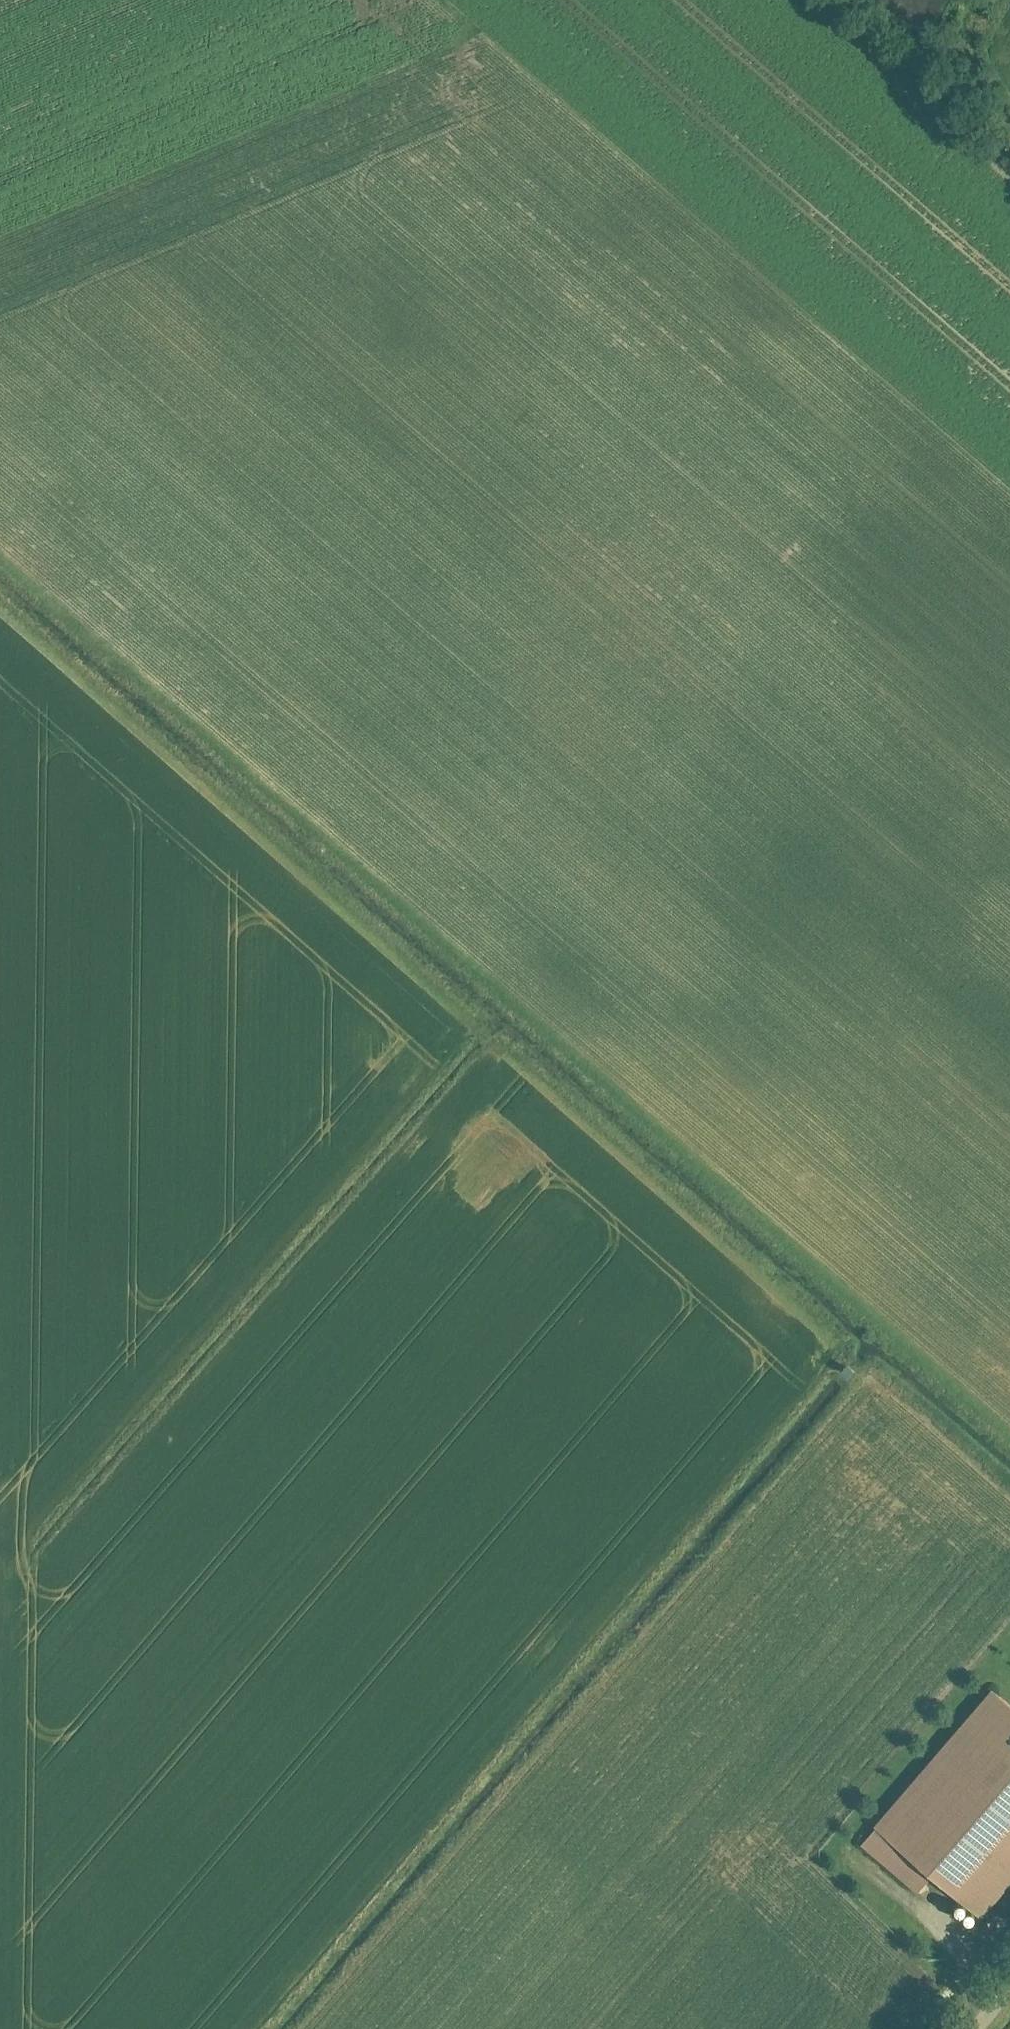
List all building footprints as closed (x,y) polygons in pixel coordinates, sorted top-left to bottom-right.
[(1009,1880),(1009,1701),(989,1683),(856,1839),(915,1889),(931,1870),(982,1913),(1009,1880)]
